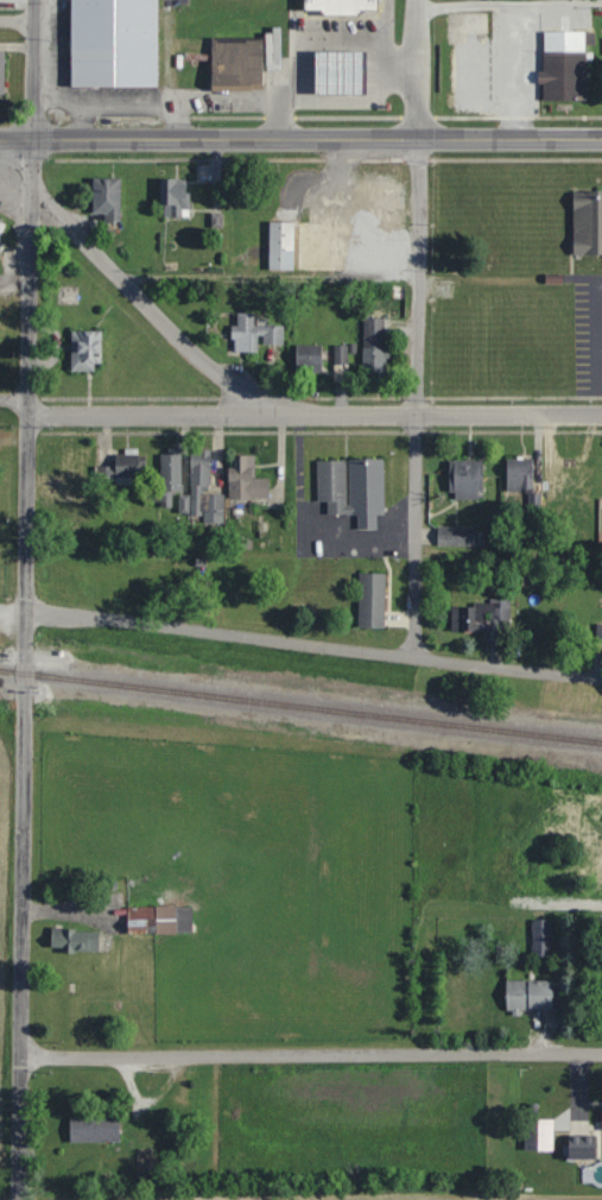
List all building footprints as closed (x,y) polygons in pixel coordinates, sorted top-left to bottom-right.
[(71,88),(158,88),(158,0),(71,0),(71,88)] [(305,15),(378,15),(378,0),(305,0),(305,15)] [(467,19),(467,44),(487,44),(487,19),(467,19)] [(55,40),(65,40),(64,27),(54,28),(55,40)] [(585,32),(543,32),(544,102),(586,101),(585,32)] [(212,39),(212,90),(264,90),(264,39),(212,39)] [(365,53),(316,53),(316,96),(365,96),(365,53)] [(479,55),(451,55),(451,94),(479,94),(479,55)] [(94,215),(104,215),(104,223),(121,223),(121,178),(94,178),(94,215)] [(190,217),(190,189),(179,189),(179,178),(162,178),(162,217),(190,217)] [(601,254),(601,191),(574,191),(574,255),(601,254)] [(293,270),(293,221),(270,221),(270,270),(293,270)] [(297,270),(395,271),(395,221),(297,221),(297,270)] [(284,324),(255,324),(255,313),(234,313),(234,352),(258,352),(258,343),(284,343),(284,324)] [(386,318),(364,318),(364,374),(386,374),(386,318)] [(102,330),(72,330),(72,371),(102,371),(102,330)] [(322,344),(297,344),(297,371),(322,371),(322,344)] [(210,494),(211,449),(192,449),(191,500),(203,500),(203,515),(223,516),(224,494),(210,494)] [(161,507),(173,507),(173,493),(182,493),(182,450),(161,450),(161,507)] [(71,491),(87,491),(87,453),(60,453),(60,478),(71,478),(71,491)] [(138,454),(116,454),(116,467),(98,467),(98,485),(138,485),(138,454)] [(230,499),(269,498),(269,478),(255,478),(255,455),(230,455),(230,499)] [(318,460),(318,500),(329,500),(329,514),(359,514),(359,529),(377,529),(376,514),(385,514),(384,458),(348,459),(348,460),(318,460)] [(532,491),(532,458),(508,458),(508,491),(532,491)] [(451,459),(451,499),(483,499),(483,459),(451,459)] [(570,535),(596,535),(596,471),(585,471),(585,475),(561,475),(561,484),(545,484),(545,502),(580,501),(580,515),(570,515),(570,535)] [(474,528),(439,528),(439,545),(474,545),(474,528)] [(359,626),(385,626),(385,573),(359,573),(359,626)] [(452,630),(487,631),(487,642),(510,642),(510,603),(452,602),(452,630)] [(589,827),(589,836),(601,836),(601,827),(589,827)] [(128,907),(128,934),(193,934),(193,907),(128,907)] [(533,957),(552,957),(552,920),(533,920),(533,957)] [(51,951),(100,951),(100,930),(51,930),(51,951)] [(507,980),(507,1009),(555,1009),(555,980),(507,980)] [(70,1117),(70,1142),(120,1142),(120,1117),(70,1117)] [(569,1158),(596,1158),(596,1146),(569,1146),(569,1158)]
